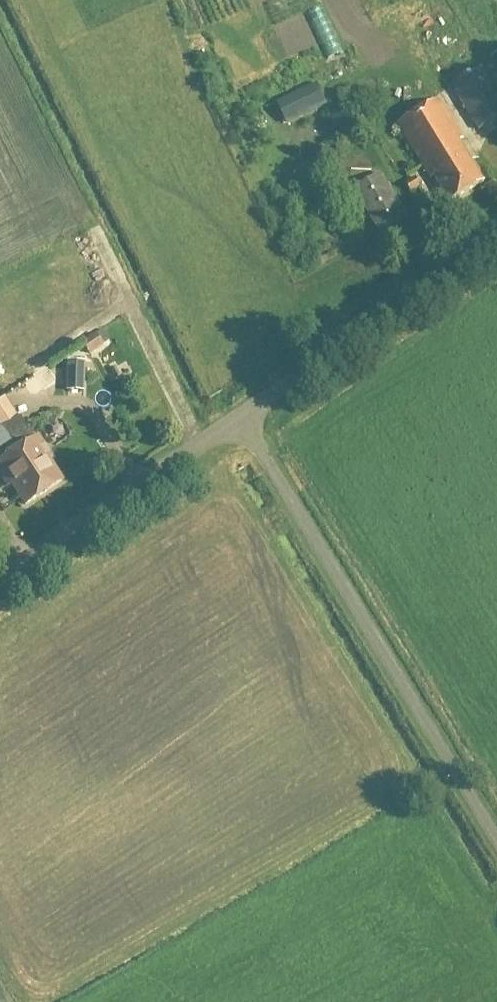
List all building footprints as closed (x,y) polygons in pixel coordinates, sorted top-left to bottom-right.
[(450,87),(477,131),(496,118),(496,93),(481,67),(450,87)] [(326,106),(316,86),(276,104),(286,125),(326,106)] [(438,101),(397,126),(430,180),(434,178),(449,204),(483,183),(459,143),(462,141),(438,101)] [(380,173),(351,191),(378,234),(406,216),(380,173)] [(415,180),(405,186),(410,194),(420,188),(415,180)] [(90,351),(105,343),(101,334),(86,342),(90,351)] [(20,416),(8,394),(0,399),(0,421),(3,426),(20,416)] [(10,444),(43,494),(61,482),(47,461),(50,458),(37,438),(34,441),(28,432),(10,444)] [(10,444),(0,450),(0,476),(7,486),(10,484),(25,506),(43,494),(10,444)]
